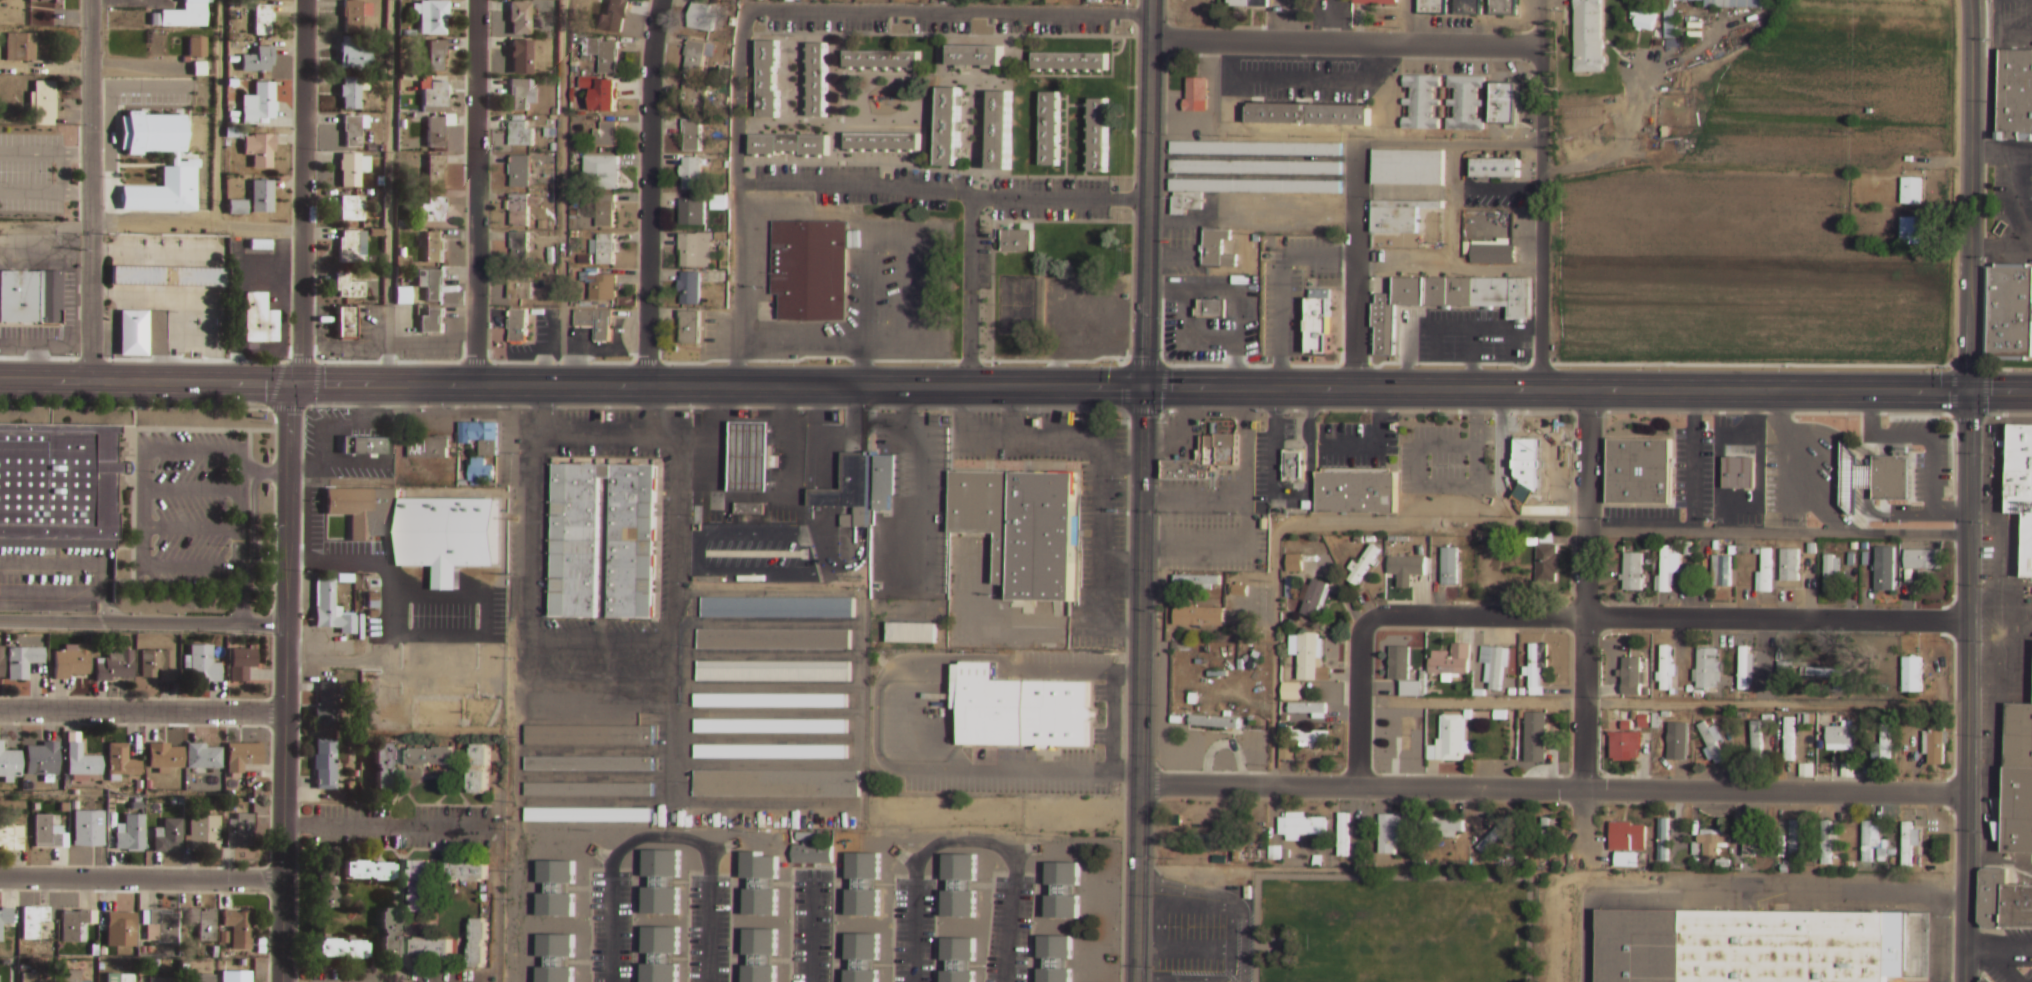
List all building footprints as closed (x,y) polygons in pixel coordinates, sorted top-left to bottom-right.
[(612,0),(630,3),(628,10),(626,10),(622,33),(607,30),(612,0)] [(1227,8),(1227,0),(1267,0),(1267,9),(1227,8)] [(1418,15),(1418,0),(1446,0),(1446,15),(1418,15)] [(1455,16),(1455,0),(1482,0),(1482,15),(1455,16)] [(1491,16),(1491,0),(1517,0),(1517,16),(1491,16)] [(1575,74),(1576,0),(1603,0),(1603,74),(1575,74)] [(1665,39),(1664,0),(1768,0),(1768,9),(1706,9),(1706,2),(1674,2),(1675,39),(1665,39)] [(345,9),(346,9),(346,2),(364,2),(364,34),(347,34),(347,18),(345,18),(345,9)] [(428,2),(450,2),(450,20),(447,20),(447,36),(428,36),(428,2)] [(511,3),(532,3),(533,36),(514,36),(514,23),(511,23),(511,3)] [(695,3),(720,7),(716,33),(690,29),(695,3)] [(161,11),(185,11),(185,4),(207,4),(208,27),(161,27),(161,11)] [(256,6),(272,6),(272,36),(256,36),(256,6)] [(1634,8),(1657,14),(1653,32),(1629,26),(1634,8)] [(8,34),(36,35),(36,63),(7,62),(8,34)] [(342,44),(343,44),(343,38),(356,38),(356,42),(359,42),(359,44),(373,44),(373,69),(361,69),(361,71),(356,71),(356,69),(342,69),(342,44)] [(430,42),(449,42),(449,58),(445,58),(445,74),(430,74),(430,42)] [(513,49),(515,49),(515,42),(533,42),(533,74),(516,74),(516,58),(513,58),(513,49)] [(689,57),(686,57),(690,42),(708,45),(703,76),(686,73),(689,57)] [(758,42),(777,42),(777,118),(758,118),(758,42)] [(601,44),(620,44),(620,50),(618,50),(618,75),(601,75),(601,44)] [(811,44),(826,44),(827,117),(811,117),(811,44)] [(951,47),(1003,47),(1003,66),(951,66),(951,47)] [(243,56),(258,56),(258,48),(275,48),(275,67),(271,67),(271,73),(243,73),(243,56)] [(2003,49),(2031,50),(2031,135),(2001,134),(2003,49)] [(846,53),(919,52),(919,69),(846,69),(846,53)] [(1033,53),(1105,52),(1105,69),(1033,69),(1033,53)] [(1403,120),(1411,120),(1411,107),(1404,107),(1404,101),(1411,101),(1411,89),(1405,89),(1405,78),(1441,78),(1441,89),(1434,89),(1434,101),(1441,101),(1441,108),(1434,108),(1434,120),(1440,120),(1440,131),(1403,131),(1403,120)] [(1447,120),(1455,120),(1455,108),(1448,108),(1448,102),(1455,102),(1455,90),(1449,90),(1449,79),(1486,78),(1486,91),(1478,91),(1478,102),(1486,102),(1486,108),(1481,108),(1481,115),(1478,115),(1478,121),(1485,121),(1485,132),(1447,132),(1447,120)] [(342,87),(344,87),(344,79),(362,79),(362,110),(344,110),(344,98),(342,98),(342,87)] [(1183,102),(1187,101),(1187,80),(1206,80),(1207,113),(1183,113),(1183,102)] [(509,88),(512,88),(512,81),(529,81),(529,112),(514,112),(514,96),(510,96),(509,88)] [(601,82),(619,82),(619,114),(601,114),(601,82)] [(35,83),(56,83),(56,120),(35,120),(35,83)] [(243,97),(256,97),(256,84),(275,83),(275,120),(258,120),(258,125),(243,125),(243,97)] [(425,91),(431,91),(431,84),(448,84),(448,107),(425,107),(425,91)] [(684,86),(701,86),(701,94),(708,94),(708,111),(684,111),(684,86)] [(1494,87),(1520,88),(1519,127),(1493,126),(1494,87)] [(939,88),(958,88),(958,166),(939,166),(939,88)] [(991,92),(1011,92),(1011,170),(991,170),(991,92)] [(1042,94),(1059,94),(1060,168),(1042,168),(1042,94)] [(1089,99),(1106,99),(1106,173),(1089,173),(1089,99)] [(1247,109),(1249,109),(1249,106),(1367,109),(1367,112),(1369,112),(1369,128),(1247,126),(1247,109)] [(121,187),(162,187),(162,167),(171,167),(171,152),(141,152),(141,155),(126,155),(126,150),(120,150),(120,117),(126,117),(126,112),(141,112),(141,116),(183,116),(183,152),(177,152),(177,162),(186,162),(186,160),(198,160),(199,167),(195,167),(195,210),(121,210),(121,187)] [(345,118),(362,118),(362,148),(348,148),(348,133),(345,133),(345,118)] [(429,119),(445,119),(445,127),(448,127),(448,137),(445,137),(445,149),(429,149),(429,119)] [(684,121),(702,121),(702,153),(687,153),(687,136),(684,136),(684,121)] [(511,122),(528,122),(528,131),(535,131),(535,146),(512,147),(511,122)] [(596,132),(603,131),(603,124),(619,124),(619,148),(596,148),(596,132)] [(846,134),(920,134),(920,150),(846,150),(846,134)] [(751,135),(825,135),(826,154),(751,154),(751,135)] [(245,138),(254,138),(254,136),(275,136),(276,152),(273,152),(273,169),(254,169),(254,154),(245,154),(245,138)] [(1169,143),(1342,144),(1342,157),(1169,157),(1169,143)] [(1373,153),(1443,152),(1443,186),(1373,187),(1373,153)] [(342,163),(343,163),(343,156),(362,155),(362,188),(345,188),(345,171),(342,171),(342,163)] [(429,157),(447,157),(447,173),(444,173),(444,188),(429,189),(429,157)] [(511,166),(514,166),(514,158),(532,157),(532,189),(514,189),(514,173),(511,173),(511,166)] [(586,158),(620,158),(620,191),(586,191),(586,158)] [(682,167),(685,167),(685,159),(703,159),(703,191),(685,191),(685,179),(682,179),(682,167)] [(1168,162),(1341,163),(1341,176),(1168,175),(1168,162)] [(1474,162),(1520,162),(1520,180),(1474,180),(1474,162)] [(1903,180),(1923,180),(1923,205),(1902,205),(1903,180)] [(1169,181),(1341,183),(1341,195),(1169,193),(1169,181)] [(253,182),(274,182),(274,214),(253,214),(253,182)] [(1174,193),(1200,193),(1200,209),(1184,209),(1184,214),(1171,214),(1171,197),(1174,197),(1174,193)] [(510,202),(512,202),(512,196),(530,196),(530,228),(513,228),(513,211),(510,211),(510,202)] [(1258,196),(1307,198),(1306,208),(1257,206),(1258,196)] [(598,197),(617,197),(617,229),(598,229),(598,197)] [(342,198),(359,198),(359,205),(366,205),(366,222),(342,222),(342,198)] [(724,198),(712,198),(712,211),(724,211),(724,198)] [(423,207),(429,207),(429,199),(446,199),(446,223),(423,223),(423,207)] [(230,202),(248,201),(248,215),(230,215),(230,202)] [(682,202),(708,202),(708,227),(682,227),(682,202)] [(1373,203),(1443,203),(1443,210),(1417,210),(1417,236),(1373,236),(1373,203)] [(1260,212),(1296,214),(1296,222),(1259,219),(1260,212)] [(1902,220),(1922,220),(1922,245),(1901,245),(1902,220)] [(769,224),(844,224),(845,321),(778,321),(777,296),(770,296),(769,224)] [(1229,231),(1217,231),(1217,228),(1201,227),(1201,267),(1221,267),(1221,265),(1235,266),(1235,256),(1221,256),(1221,241),(1229,241),(1229,231)] [(1001,230),(1030,230),(1030,250),(1002,250),(1001,230)] [(341,240),(344,240),(344,233),(360,233),(360,257),(367,257),(367,264),(341,264),(341,240)] [(428,234),(443,234),(443,264),(428,264),(428,234)] [(512,235),(529,235),(529,266),(515,266),(514,250),(512,250),(512,235)] [(592,241),(599,241),(599,235),(615,235),(615,266),(599,266),(599,255),(592,255),(592,241)] [(681,236),(712,236),(712,269),(684,269),(683,252),(681,252),(681,236)] [(251,242),(272,242),(272,251),(251,251),(251,242)] [(1472,247),(1515,247),(1515,265),(1472,266),(1472,247)] [(1990,266),(2031,268),(2031,361),(1986,358),(1990,266)] [(113,269),(229,271),(229,289),(113,286),(113,269)] [(428,272),(446,272),(446,287),(443,287),(443,303),(428,303),(428,272)] [(61,326),(0,327),(0,274),(61,274),(61,326)] [(337,275),(351,275),(351,284),(366,284),(366,299),(340,299),(340,292),(337,292),(337,275)] [(682,284),(685,284),(685,275),(701,275),(701,305),(685,306),(685,293),(682,293),(682,284)] [(510,277),(526,277),(526,285),(533,285),(533,301),(510,301),(510,277)] [(592,284),(599,284),(599,277),(618,277),(618,303),(592,303),(592,284)] [(1425,305),(1393,305),(1393,295),(1393,278),(1426,278),(1425,305)] [(1508,306),(1452,306),(1452,309),(1443,308),(1443,306),(1425,305),(1426,278),(1510,279),(1510,306),(1508,306)] [(1510,279),(1530,279),(1529,318),(1508,318),(1508,306),(1510,306),(1510,279)] [(396,305),(411,305),(411,289),(396,289),(396,305)] [(1329,290),(1328,356),(1307,355),(1307,290),(1329,290)] [(246,295),(267,295),(267,313),(279,313),(279,343),(246,344),(246,295)] [(1393,305),(1392,356),(1374,355),(1375,328),(1371,328),(1371,305),(1375,305),(1375,295),(1393,295),(1393,305)] [(1197,300),(1224,300),(1224,318),(1195,317),(1195,309),(1197,309),(1197,300)] [(335,308),(335,339),(356,339),(356,308),(335,308)] [(419,332),(442,333),(443,310),(425,310),(425,317),(419,317),(419,332)] [(526,310),(526,344),(509,344),(509,310),(526,310)] [(574,310),(612,311),(611,326),(609,326),(609,342),(594,342),(594,327),(573,327),(574,310)] [(699,312),(699,343),(680,343),(680,320),(679,320),(679,311),(699,312)] [(123,315),(147,315),(146,357),(122,357),(123,315)] [(725,420),(764,421),(762,491),(723,490),(725,420)] [(459,423),(495,423),(495,457),(478,457),(478,442),(479,442),(479,440),(469,440),(469,444),(459,444),(459,423)] [(2009,423),(2031,423),(2031,575),(2026,575),(2027,514),(2007,513),(2009,423)] [(115,541),(0,539),(0,425),(119,427),(119,434),(114,434),(113,465),(120,465),(120,474),(113,474),(112,513),(115,513),(115,541)] [(1163,457),(1198,457),(1198,450),(1203,450),(1203,434),(1239,434),(1240,462),(1215,462),(1215,468),(1210,468),(1210,476),(1163,477),(1163,457)] [(341,437),(385,437),(385,454),(341,454),(341,437)] [(408,437),(447,437),(447,458),(408,458),(408,437)] [(1608,443),(1670,443),(1671,507),(1609,507),(1608,443)] [(1508,447),(1535,447),(1535,481),(1508,481),(1508,447)] [(808,490),(842,490),(842,453),(864,453),(864,503),(808,503),(808,490)] [(1284,453),(1306,453),(1306,484),(1284,484),(1284,453)] [(873,510),(873,456),(894,456),(894,496),(889,496),(889,510),(873,510)] [(468,466),(470,466),(470,457),(483,457),(483,466),(492,465),(492,482),(480,482),(480,485),(470,485),(470,482),(468,482),(468,466)] [(1872,473),(1875,473),(1875,460),(1901,459),(1901,462),(1911,462),(1911,503),(1872,504),(1872,473)] [(1724,461),(1755,461),(1755,492),(1725,492),(1724,461)] [(553,465),(655,466),(652,618),(608,618),(610,479),(598,479),(596,617),(551,617),(553,465)] [(951,472),(1074,474),(1074,517),(1078,517),(1078,546),(1073,546),(1073,602),(1009,601),(1009,585),(994,585),(995,533),(950,532),(951,472)] [(1316,477),(1396,477),(1396,515),(1316,516),(1316,477)] [(326,489),(392,487),(397,489),(398,537),(365,537),(365,542),(350,542),(350,514),(326,514),(326,489)] [(733,503),(761,502),(761,513),(733,514),(733,503)] [(1506,533),(1517,533),(1517,542),(1506,542),(1506,533)] [(1354,574),(1348,571),(1354,562),(1359,566),(1371,547),(1380,552),(1357,588),(1348,583),(1354,574)] [(1537,548),(1556,548),(1556,556),(1559,556),(1559,576),(1557,576),(1557,584),(1537,584),(1537,548)] [(1657,579),(1662,579),(1662,549),(1671,549),(1671,556),(1676,556),(1675,569),(1671,569),(1670,595),(1661,595),(1661,593),(1656,593),(1657,579)] [(1441,550),(1450,550),(1450,556),(1455,556),(1455,579),(1450,579),(1450,597),(1440,597),(1441,550)] [(1713,557),(1720,557),(1721,550),(1728,551),(1727,594),(1720,594),(1720,588),(1712,588),(1713,557)] [(1877,550),(1895,550),(1895,594),(1877,594),(1877,550)] [(1912,570),(1937,570),(1937,550),(1904,550),(1904,582),(1912,582),(1912,570)] [(1757,575),(1762,575),(1762,551),(1771,551),(1771,594),(1757,594),(1757,575)] [(1781,552),(1799,551),(1799,584),(1782,584),(1781,552)] [(1619,571),(1625,571),(1625,556),(1634,556),(1633,594),(1624,593),(1625,582),(1619,582),(1619,571)] [(1287,557),(1302,557),(1302,574),(1287,574),(1287,557)] [(1826,557),(1834,557),(1834,595),(1826,595),(1826,557)] [(1919,557),(1927,557),(1927,600),(1919,600),(1919,557)] [(1388,561),(1427,561),(1426,571),(1388,571),(1388,561)] [(1174,578),(1219,578),(1219,587),(1211,587),(1211,592),(1191,592),(1191,587),(1174,587),(1174,578)] [(317,580),(336,580),(336,609),(343,609),(343,618),(357,618),(357,636),(341,636),(341,630),(317,630),(317,580)] [(1305,587),(1311,589),(1313,581),(1328,587),(1327,590),(1331,592),(1324,610),(1320,608),(1315,621),(1301,616),(1305,604),(1299,602),(1305,587)] [(703,600),(856,601),(856,621),(703,621),(703,600)] [(1174,609),(1224,610),(1223,630),(1173,629),(1174,609)] [(887,623),(935,624),(934,643),(887,642),(887,623)] [(699,631),(852,631),(852,652),(699,652),(699,631)] [(1289,638),(1298,638),(1298,636),(1321,636),(1321,660),(1317,660),(1317,681),(1298,681),(1298,657),(1289,657),(1289,638)] [(55,653),(66,653),(66,647),(79,647),(79,652),(90,652),(90,677),(69,677),(69,682),(55,682),(55,653)] [(1530,647),(1542,647),(1542,698),(1530,698),(1530,647)] [(191,648),(213,648),(213,666),(222,666),(222,684),(191,684),(191,648)] [(1482,649),(1503,651),(1499,694),(1490,693),(1491,685),(1485,685),(1487,666),(1480,665),(1482,649)] [(1662,649),(1670,649),(1670,692),(1661,692),(1662,649)] [(1740,649),(1749,650),(1749,657),(1753,657),(1752,687),(1748,687),(1748,693),(1739,693),(1740,649)] [(10,650),(45,650),(45,666),(29,666),(29,682),(10,682),(10,650)] [(1387,663),(1392,663),(1392,650),(1407,650),(1407,682),(1387,682),(1387,663)] [(1626,651),(1635,651),(1635,690),(1626,690),(1626,651)] [(1698,651),(1717,651),(1716,691),(1697,691),(1698,651)] [(97,660),(109,660),(109,653),(134,652),(135,680),(111,680),(111,683),(97,683),(97,660)] [(232,653),(257,652),(257,671),(249,671),(249,684),(232,684),(232,653)] [(143,653),(175,653),(175,684),(161,684),(161,672),(157,672),(157,680),(143,680),(143,653)] [(1429,661),(1432,661),(1432,653),(1447,654),(1447,662),(1469,663),(1468,678),(1429,677),(1429,661)] [(961,662),(993,663),(992,682),(1088,684),(1087,708),(1092,713),(1092,718),(1087,722),(1087,746),(1055,745),(1055,749),(1037,749),(1037,745),(960,744),(961,708),(952,708),(953,666),(961,666),(961,662)] [(1792,662),(1777,662),(1777,680),(1792,680),(1792,662)] [(1903,663),(1913,663),(1913,697),(1903,697),(1903,663)] [(699,664),(851,665),(851,685),(699,684),(699,664)] [(1807,670),(1850,673),(1849,682),(1807,679),(1807,670)] [(318,704),(318,683),(331,683),(330,734),(313,734),(313,706),(316,706),(316,704),(318,704)] [(1400,684),(1425,684),(1425,699),(1400,699),(1400,684)] [(1282,685),(1300,685),(1299,703),(1282,702),(1282,685)] [(696,697),(848,697),(848,710),(696,710),(696,697)] [(1325,704),(1289,704),(1289,715),(1325,715),(1325,704)] [(2008,704),(2031,705),(2031,854),(2006,853),(2008,704)] [(1527,725),(1527,712),(1553,711),(1554,721),(1541,722),(1542,742),(1557,742),(1558,758),(1542,759),(1542,757),(1519,758),(1518,725),(1527,725)] [(1400,713),(1409,713),(1408,755),(1399,755),(1400,713)] [(1462,761),(1462,753),(1467,753),(1467,715),(1438,715),(1438,747),(1427,747),(1426,760),(1462,761)] [(1839,715),(1848,715),(1848,758),(1839,758),(1839,715)] [(1873,742),(1881,742),(1881,715),(1891,715),(1890,722),(1896,722),(1896,729),(1890,729),(1890,761),(1881,761),(1881,757),(1873,757),(1873,742)] [(696,718),(849,717),(849,731),(696,731),(696,718)] [(1189,728),(1240,729),(1240,718),(1190,717),(1189,728)] [(1760,718),(1762,761),(1753,761),(1751,719),(1760,718)] [(1783,761),(1794,761),(1794,718),(1783,718),(1783,761)] [(1706,719),(1709,726),(1716,723),(1723,737),(1716,740),(1725,757),(1717,761),(1714,757),(1710,759),(1704,748),(1709,745),(1698,724),(1706,719)] [(1655,743),(1661,743),(1661,721),(1670,721),(1670,727),(1689,727),(1689,739),(1670,739),(1670,760),(1661,760),(1661,756),(1655,756),(1655,743)] [(1924,729),(1930,729),(1930,721),(1945,721),(1944,762),(1929,762),(1929,752),(1924,752),(1924,729)] [(527,723),(654,724),(654,744),(527,743),(527,723)] [(1616,730),(1632,730),(1632,756),(1616,756),(1616,730)] [(1292,733),(1328,734),(1328,742),(1292,741),(1292,733)] [(21,774),(0,775),(0,739),(4,739),(4,749),(21,749),(21,774)] [(335,788),(335,739),(316,739),(316,755),(313,755),(313,770),(316,770),(315,788),(335,788)] [(26,744),(43,744),(43,740),(59,740),(59,772),(26,772),(26,744)] [(68,740),(82,740),(82,754),(102,754),(102,773),(69,773),(68,740)] [(109,741),(129,741),(129,758),(141,758),(141,773),(121,773),(121,779),(109,779),(109,741)] [(149,742),(170,741),(170,745),(184,745),(184,766),(149,766),(149,742)] [(227,742),(263,741),(263,763),(244,763),(244,771),(227,771),(227,742)] [(188,742),(206,742),(206,746),(223,746),(223,767),(188,767),(188,742)] [(696,743),(848,743),(848,756),(696,756),(696,743)] [(392,792),(392,744),(375,744),(375,792),(392,792)] [(487,794),(487,748),(470,748),(470,794),(487,794)] [(455,768),(455,751),(407,751),(407,768),(455,768)] [(527,755),(654,756),(654,770),(527,769),(527,755)] [(696,769),(861,769),(861,795),(696,795),(696,769)] [(527,781),(654,782),(654,794),(527,794),(527,781)] [(527,807),(654,807),(654,820),(527,820),(527,807)] [(74,809),(104,809),(105,844),(74,844),(74,809)] [(1278,816),(1286,816),(1286,811),(1304,811),(1304,816),(1325,816),(1325,833),(1302,833),(1302,839),(1287,839),(1287,831),(1278,831),(1278,816)] [(228,830),(238,830),(238,812),(255,812),(255,841),(237,841),(237,844),(228,844),(228,830)] [(33,813),(52,813),(52,832),(62,832),(62,845),(33,845),(33,813)] [(116,831),(126,831),(126,813),(145,813),(145,847),(116,847),(116,831)] [(1380,813),(1401,813),(1401,840),(1395,840),(1395,851),(1379,851),(1380,813)] [(1347,814),(1338,814),(1338,856),(1347,856),(1347,814)] [(1421,819),(1430,819),(1430,814),(1443,814),(1443,816),(1459,816),(1459,819),(1463,819),(1463,829),(1456,829),(1456,836),(1443,836),(1443,830),(1421,830),(1421,819)] [(1507,815),(1513,821),(1483,852),(1476,845),(1507,815)] [(1542,815),(1550,815),(1550,855),(1542,855),(1542,815)] [(6,845),(0,845),(0,816),(14,816),(14,835),(24,835),(24,848),(13,848),(13,847),(6,847),(6,845)] [(192,816),(220,816),(220,830),(219,830),(219,845),(202,845),(202,847),(192,847),(192,816)] [(1743,817),(1752,817),(1751,861),(1742,860),(1743,817)] [(155,827),(165,827),(165,818),(182,818),(182,846),(173,846),(173,848),(165,848),(165,850),(155,850),(155,827)] [(1659,819),(1667,819),(1667,856),(1660,856),(1659,819)] [(1821,819),(1831,819),(1831,828),(1839,828),(1839,846),(1831,846),(1831,863),(1821,863),(1821,819)] [(1863,819),(1873,819),(1873,824),(1880,824),(1880,847),(1872,847),(1872,861),(1863,861),(1863,819)] [(1904,820),(1912,820),(1912,828),(1921,828),(1920,844),(1912,844),(1912,864),(1903,864),(1904,820)] [(1610,821),(1632,821),(1632,824),(1646,824),(1646,849),(1610,849),(1610,821)] [(1789,821),(1789,855),(1799,855),(1799,821),(1789,821)] [(1698,833),(1701,833),(1701,829),(1728,829),(1728,833),(1731,833),(1731,841),(1729,841),(1729,846),(1720,846),(1720,853),(1705,853),(1705,841),(1698,841),(1698,833)] [(1179,835),(1223,835),(1223,844),(1179,843),(1179,835)] [(1504,836),(1513,836),(1513,844),(1504,844),(1504,836)] [(791,847),(830,847),(830,863),(792,863),(791,847)] [(1281,848),(1269,848),(1269,861),(1281,861),(1281,848)] [(644,889),(652,889),(652,877),(644,877),(644,852),(678,852),(679,877),(672,877),(672,889),(678,889),(678,914),(644,914),(644,889)] [(745,890),(752,890),(752,878),(744,878),(744,853),(761,853),(761,856),(777,856),(777,878),(771,878),(771,890),(777,890),(777,915),(745,915),(745,890)] [(847,891),(854,891),(854,879),(847,879),(847,854),(879,854),(879,879),(873,879),(873,891),(879,891),(879,916),(847,916),(847,891)] [(943,892),(950,892),(950,881),(944,881),(943,855),(975,855),(975,881),(969,881),(969,892),(975,892),(975,917),(943,917),(943,892)] [(410,862),(410,914),(431,914),(432,863),(410,862)] [(539,895),(547,895),(547,883),(540,883),(539,862),(573,862),(574,883),(566,883),(566,895),(572,895),(572,916),(539,916),(539,895)] [(1046,898),(1053,898),(1053,886),(1046,886),(1046,863),(1078,863),(1078,886),(1072,886),(1072,897),(1078,897),(1078,919),(1046,920),(1046,898)] [(345,864),(345,882),(393,882),(393,864),(345,864)] [(486,865),(447,865),(447,884),(486,884),(486,865)] [(2006,886),(2031,887),(2031,929),(1981,928),(1982,867),(2006,867),(2006,886)] [(319,908),(336,908),(336,876),(319,876),(319,908)] [(2,940),(0,940),(0,909),(1,909),(1,906),(12,906),(12,922),(2,922),(2,940)] [(23,906),(50,906),(50,919),(40,919),(40,937),(24,938),(23,906)] [(189,907),(200,907),(200,910),(204,910),(204,907),(216,907),(216,939),(199,939),(199,920),(189,920),(189,907)] [(1888,976),(1888,981),(1597,981),(1599,907),(1905,914),(1904,976),(1888,976)] [(223,908),(235,908),(235,911),(252,911),(252,943),(233,943),(233,924),(223,924),(223,908)] [(62,909),(97,909),(97,922),(79,922),(79,940),(63,940),(62,909)] [(142,909),(171,909),(171,912),(176,912),(176,926),(177,926),(177,941),(159,941),(159,939),(147,939),(147,923),(142,923),(142,909)] [(380,958),(399,958),(399,910),(380,910),(380,958)] [(109,912),(135,912),(135,944),(119,944),(119,925),(109,925),(109,912)] [(469,970),(486,970),(486,921),(469,921),(469,970)] [(678,965),(678,981),(644,981),(644,965),(651,965),(651,953),(644,953),(644,928),(678,928),(678,953),(670,953),(670,965),(678,965)] [(776,967),(776,981),(745,981),(744,967),(751,966),(751,956),(745,956),(745,931),(776,931),(776,956),(770,956),(770,967),(776,967)] [(572,968),(572,981),(538,981),(538,969),(546,968),(546,957),(538,957),(538,935),(572,935),(572,957),(564,957),(564,968),(572,968)] [(878,971),(878,981),(846,981),(846,971),(853,971),(853,960),(847,960),(846,935),(878,935),(878,960),(872,960),(872,971),(878,971)] [(1070,970),(1071,981),(1039,981),(1038,970),(1045,970),(1045,959),(1039,959),(1039,937),(1070,937),(1070,959),(1064,959),(1064,970),(1070,970)] [(367,959),(367,938),(318,938),(318,959),(367,959)] [(411,960),(449,960),(449,939),(411,939),(411,960)] [(974,972),(974,981),(942,981),(942,973),(949,973),(949,961),(942,961),(942,939),(974,939),(974,961),(968,961),(968,972),(974,972)] [(1925,976),(1925,955),(1917,955),(1917,976),(1925,976)] [(81,969),(81,981),(63,981),(63,969),(81,969)] [(250,970),(250,981),(234,981),(234,971),(250,970)] [(39,972),(39,981),(23,981),(23,972),(39,972)] [(134,973),(134,981),(118,981),(118,973),(134,973)] [(216,973),(216,981),(198,981),(198,973),(216,973)] [(1982,974),(1990,981),(1981,981),(1982,974)]
